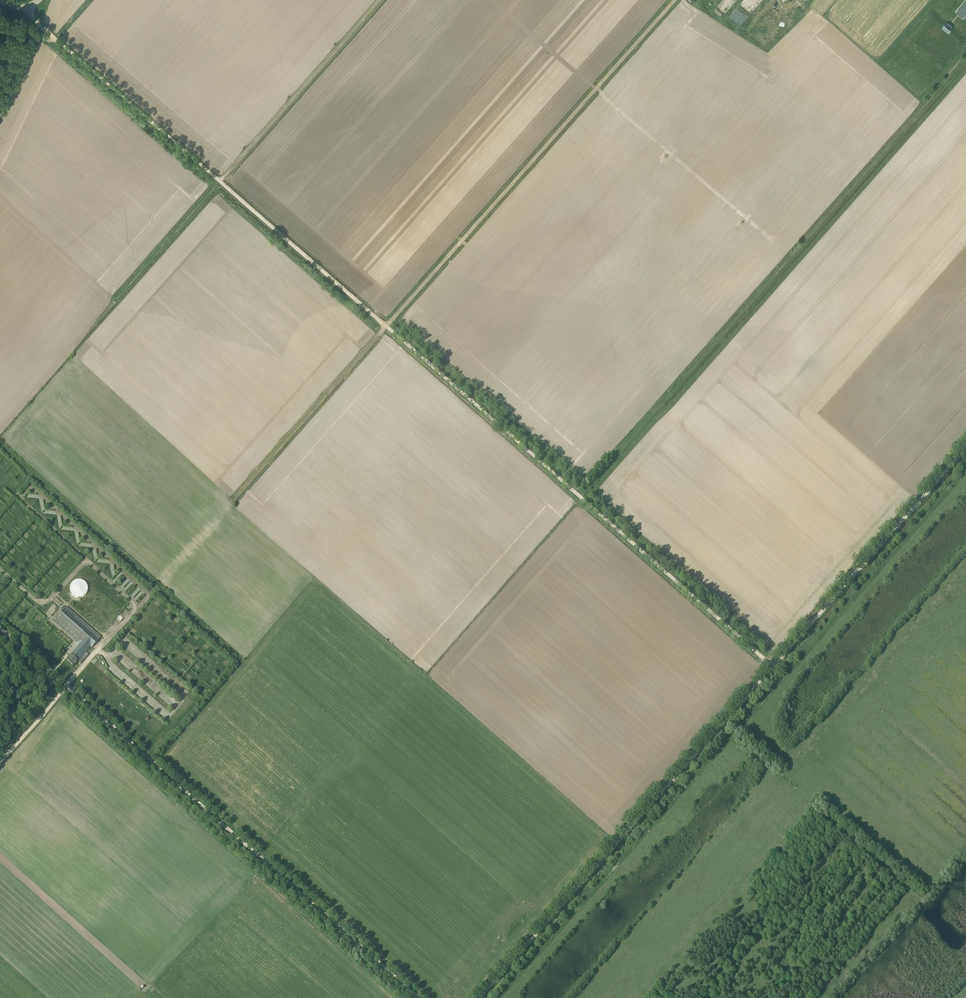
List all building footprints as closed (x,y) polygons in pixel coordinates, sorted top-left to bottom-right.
[(965,13),(965,0),(956,11),(962,17),(965,13)] [(948,23),(945,26),(944,25),(942,28),(948,33),(950,30),(949,30),(952,26),(948,23)] [(71,597),(88,596),(87,580),(70,581),(71,597)] [(92,648),(101,637),(67,607),(54,621),(77,642),(68,652),(71,655),(66,661),(73,667),(91,647),(92,648)] [(197,633),(191,639),(195,642),(200,637),(197,633)]
